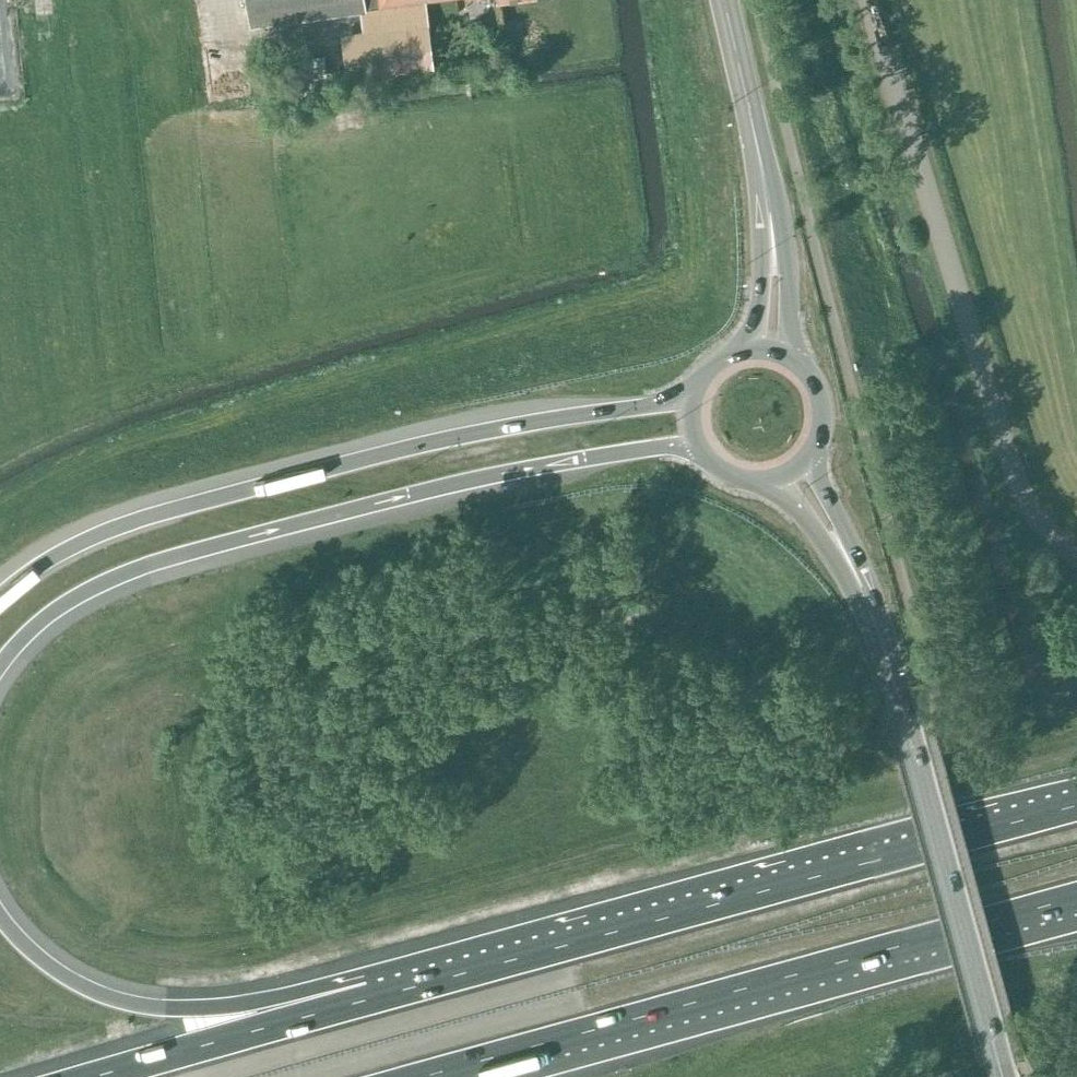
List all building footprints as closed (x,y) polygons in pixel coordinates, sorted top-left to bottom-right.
[(250,26),(360,11),(381,9),(381,6),(380,0),(247,0),(250,26)] [(427,0),(426,0),(381,6),(381,9),(360,11),(362,27),(341,30),(348,78),(435,67),(427,0)] [(328,92),(325,53),(298,56),(299,69),(289,70),(291,95),(328,92)]
